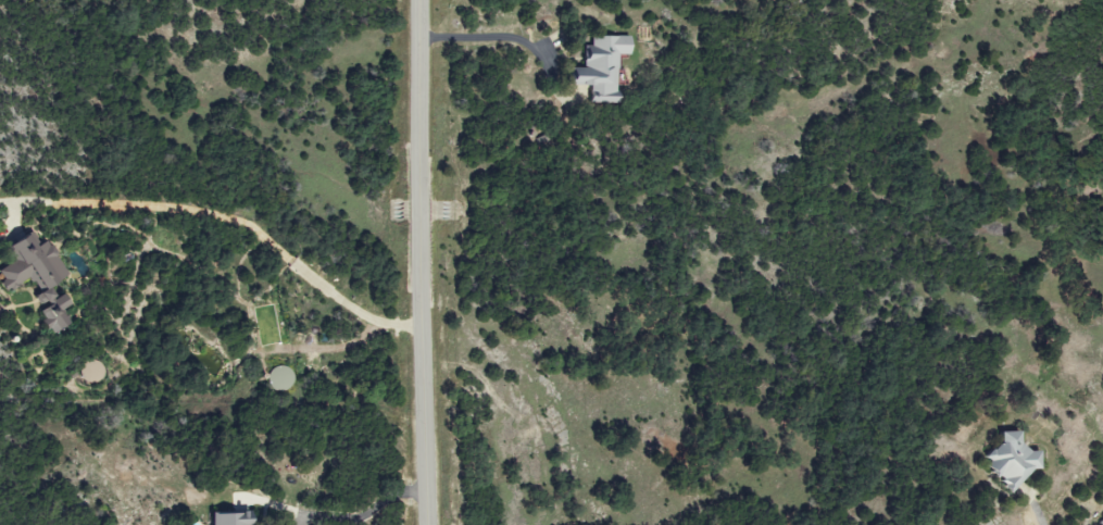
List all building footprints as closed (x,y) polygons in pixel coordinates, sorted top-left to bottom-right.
[(566,85),(588,86),(588,102),(615,103),(617,55),(628,55),(628,36),(591,35),(591,46),(584,46),(583,68),(566,68),(566,85)] [(45,242),(38,245),(31,231),(4,244),(13,262),(0,268),(0,274),(5,283),(17,277),(19,281),(28,277),(35,290),(63,276),(45,242)] [(49,334),(65,324),(58,312),(67,306),(60,295),(34,311),(49,334)] [(1035,448),(1016,449),(1015,430),(996,432),(997,448),(984,449),(986,477),(1000,476),(1001,491),(1014,491),(1013,474),(1037,473),(1035,448)] [(208,524),(246,524),(246,513),(208,514),(208,524)]
